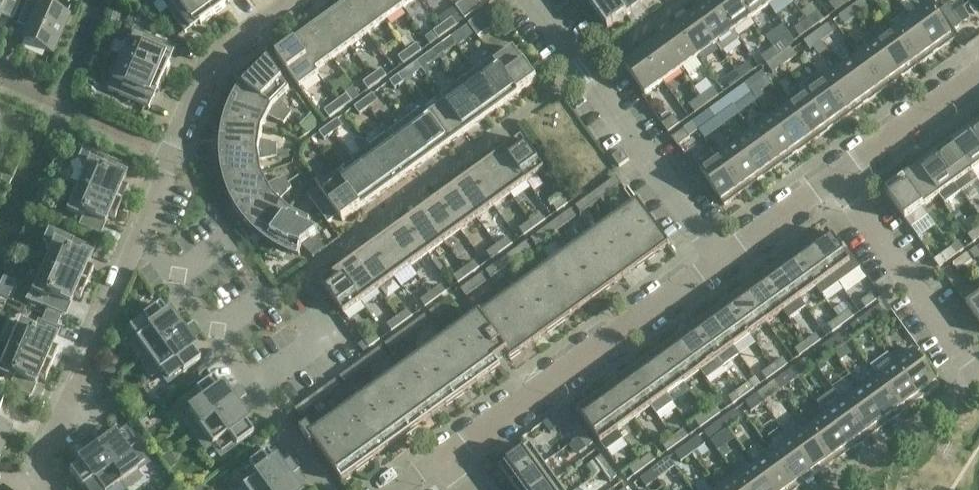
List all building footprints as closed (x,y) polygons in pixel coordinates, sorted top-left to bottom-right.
[(21,0),(0,0),(0,18),(1,15),(12,19),(21,0)] [(67,14),(41,3),(42,0),(27,0),(19,18),(27,22),(20,40),(50,53),(67,14)] [(202,0),(161,0),(185,32),(199,22),(201,24),(213,15),(202,0)] [(213,15),(225,6),(224,4),(230,0),(202,0),(213,15)] [(385,20),(370,0),(353,0),(347,4),(368,33),(385,20)] [(403,8),(397,0),(370,0),(385,20),(403,8)] [(482,7),(477,0),(464,0),(455,6),(465,19),(482,7)] [(625,15),(615,0),(588,0),(608,28),(625,15)] [(643,3),(641,0),(615,0),(625,15),(643,3)] [(733,31),(751,18),(738,0),(713,0),(711,1),(733,31)] [(751,18),(769,5),(765,0),(738,0),(751,18)] [(845,0),(834,0),(829,4),(835,12),(847,3),(845,0)] [(856,16),(868,8),(863,0),(861,0),(850,8),(856,16)] [(694,14),(715,44),(733,31),(711,1),(694,14)] [(824,20),(818,12),(811,3),(799,11),(806,20),(812,28),(824,20)] [(350,46),(368,33),(347,4),(329,17),(350,46)] [(946,18),(954,13),(948,4),(940,9),(946,18)] [(911,18),(936,52),(954,39),(930,5),(911,18)] [(954,29),(961,23),(970,18),(962,7),(954,13),(946,18),(954,29)] [(856,16),(850,8),(839,16),(844,25),(856,16)] [(495,25),(486,12),(468,24),(478,37),(495,25)] [(676,26),(698,56),(715,44),(694,14),(676,26)] [(332,58),(350,46),(329,17),(312,30),(332,58)] [(447,32),(457,25),(452,18),(442,25),(447,32)] [(894,31),(918,65),(936,52),(911,18),(894,31)] [(812,28),(806,20),(794,29),(800,37),(812,28)] [(438,39),(447,32),(442,25),(433,31),(438,39)] [(815,33),(821,41),(833,33),(827,25),(815,33)] [(702,67),(695,58),(698,56),(676,26),(659,39),(680,69),(683,67),(689,76),(702,67)] [(121,60),(164,78),(170,64),(168,63),(175,47),(134,29),(121,60)] [(312,30),(294,43),(315,71),(316,70),(332,58),(312,30)] [(465,37),(460,30),(451,37),(456,44),(465,37)] [(876,44),(901,78),(918,65),(894,31),(876,44)] [(821,41),(815,33),(804,42),(809,50),(821,41)] [(641,52),(663,81),(680,69),(659,39),(641,52)] [(796,56),(788,45),(784,40),(773,48),(784,64),(796,56)] [(300,88),(318,75),(319,74),(316,70),(315,71),(294,43),(276,56),(300,88)] [(433,49),(439,57),(448,50),(443,43),(433,49)] [(412,57),(421,51),(416,44),(407,50),(412,57)] [(859,56),(883,90),(901,78),(876,44),(859,56)] [(495,61),(518,94),(537,80),(525,64),(527,62),(521,53),(518,55),(513,48),(495,61)] [(784,64),(773,48),(761,57),(772,73),(784,64)] [(421,69),(429,63),(439,57),(433,49),(416,62),(421,69)] [(403,64),(412,57),(407,50),(398,57),(403,64)] [(663,81),(641,52),(623,65),(645,95),(663,81)] [(841,69),(866,103),(883,90),(859,56),(841,69)] [(518,94),(495,61),(494,62),(491,58),(475,70),(501,106),(518,94)] [(164,78),(121,60),(108,90),(149,108),(156,91),(158,92),(164,78)] [(240,84),(288,118),(292,113),(283,106),(278,101),(289,90),(268,61),(254,76),(250,72),(245,78),(240,84)] [(736,71),(741,79),(753,71),(747,63),(736,71)] [(398,75),(404,82),(413,75),(408,68),(398,75)] [(377,83),(386,76),(381,69),(372,76),(377,83)] [(824,82),(848,115),(866,103),(841,69),(824,82)] [(483,119),(501,106),(475,70),(457,83),(462,91),(463,90),(483,119)] [(741,79),(736,71),(724,80),(730,88),(741,79)] [(801,87),(806,94),(830,128),(848,115),(824,82),(819,74),(801,87)] [(404,82),(398,75),(389,81),(394,88),(404,82)] [(368,90),(377,83),(372,76),(363,82),(368,90)] [(745,84),(751,92),(763,84),(757,76),(745,84)] [(440,95),(445,103),(466,132),(483,119),(463,90),(462,91),(457,83),(440,95)] [(228,117),(262,128),(269,114),(274,117),(283,124),(288,118),(240,84),(238,87),(236,90),(232,97),(237,99),(228,117)] [(751,92),(745,84),(733,93),(739,101),(751,92)] [(342,108),(351,101),(359,96),(353,87),(345,93),(346,94),(337,101),(342,108)] [(700,97),(706,105),(718,96),(712,88),(700,97)] [(363,100),(368,107),(378,101),(372,94),(363,100)] [(788,107),(813,141),(830,128),(806,94),(788,107)] [(706,105),(700,97),(689,105),(695,113),(706,105)] [(368,107),(363,100),(354,107),(359,114),(368,107)] [(329,118),(342,108),(337,101),(324,111),(329,118)] [(710,110),(716,118),(728,109),(722,101),(710,110)] [(428,116),(448,144),(466,132),(445,103),(428,116)] [(771,120),(795,154),(813,141),(788,107),(771,120)] [(448,144),(428,116),(422,108),(405,121),(431,157),(448,144)] [(667,132),(680,124),(689,117),(682,108),(672,114),(673,116),(662,124),(667,132)] [(716,118),(710,110),(698,118),(704,126),(716,118)] [(218,150),(277,150),(277,143),(266,143),(259,142),(262,128),(228,117),(225,136),(220,135),(219,140),(219,145),(218,147),(218,150)] [(328,126),(333,133),(343,126),(337,119),(328,126)] [(753,133),(777,166),(795,154),(771,120),(753,133)] [(387,133),(413,170),(431,157),(405,121),(387,133)] [(978,146),(978,122),(968,130),(978,146)] [(333,133),(328,126),(319,132),(324,139),(333,133)] [(677,146),(678,146),(690,137),(684,129),(671,138),(677,146)] [(972,172),(978,166),(978,146),(968,130),(951,142),(972,172)] [(369,146),(395,183),(413,170),(387,133),(369,146)] [(736,145),(760,179),(777,166),(753,133),(736,145)] [(521,139),(504,151),(527,182),(544,170),(521,139)] [(972,172),(951,142),(934,154),(961,191),(977,179),(972,172)] [(718,158),(742,192),(760,179),(736,145),(718,158)] [(357,167),(378,195),(395,183),(369,146),(352,158),(358,166),(357,167)] [(77,159),(82,171),(77,185),(121,204),(127,189),(120,186),(128,167),(108,159),(108,158),(82,147),(77,159)] [(277,150),(218,150),(218,153),(219,158),(219,162),(220,166),(225,165),(228,184),(262,173),(259,158),(266,157),(277,157),(277,150)] [(629,159),(622,150),(612,157),(619,167),(629,159)] [(504,151),(488,163),(510,194),(527,182),(504,151)] [(918,166),(939,196),(939,195),(945,203),(961,191),(934,154),(918,166)] [(742,192),(718,158),(700,171),(724,205),(742,192)] [(488,163),(471,175),(494,206),(510,194),(488,163)] [(939,196),(918,166),(901,178),(922,207),(939,196)] [(378,195),(357,167),(341,178),(340,179),(360,208),(378,195)] [(262,173),(228,184),(236,201),(232,204),(235,210),(239,215),(240,217),(287,183),(283,177),(274,184),(268,187),(262,173)] [(325,197),(315,205),(327,222),(338,215),(342,221),(360,208),(340,179),(341,178),(338,175),(319,189),(325,197)] [(471,175),(454,187),(477,218),(494,206),(471,175)] [(621,184),(616,177),(607,182),(613,190),(621,184)] [(905,220),(911,227),(928,215),(922,207),(901,178),(884,191),(905,220)] [(607,182),(599,188),(604,195),(613,190),(607,182)] [(287,183),(240,217),(242,220),(245,224),(250,229),(254,225),(267,239),(288,210),(278,199),(282,195),(291,188),(287,183)] [(121,204),(77,185),(65,212),(81,218),(78,226),(99,235),(107,216),(114,219),(121,204)] [(454,187),(438,199),(460,230),(477,218),(454,187)] [(633,203),(524,282),(479,315),(513,357),(669,245),(628,187),(624,190),(633,203)] [(599,188),(591,194),(596,201),(604,195),(599,188)] [(325,197),(319,189),(308,196),(315,205),(325,197)] [(591,194),(583,200),(588,207),(596,201),(591,194)] [(552,205),(557,212),(567,204),(562,197),(552,205)] [(438,199),(421,211),(444,242),(460,230),(438,199)] [(580,213),(588,207),(583,200),(575,206),(580,213)] [(576,216),(571,209),(563,215),(568,222),(576,216)] [(318,233),(307,227),(310,220),(308,220),(288,210),(267,239),(288,249),(287,251),(298,255),(302,244),(318,233)] [(421,211),(404,223),(427,254),(444,242),(421,211)] [(535,228),(545,220),(540,213),(530,221),(535,228)] [(563,215),(555,221),(560,228),(568,222),(563,215)] [(524,236),(535,228),(530,221),(519,229),(524,236)] [(555,221),(546,227),(551,234),(560,228),(555,221)] [(404,223),(388,235),(410,266),(427,254),(404,223)] [(42,239),(47,253),(42,266),(86,285),(92,270),(85,267),(93,248),(73,240),(74,239),(47,227),(42,239)] [(546,227),(538,233),(543,240),(551,234),(546,227)] [(973,243),(978,238),(978,227),(967,236),(973,243)] [(860,267),(847,249),(843,253),(827,231),(810,244),(838,283),(860,267)] [(535,246),(543,240),(538,233),(530,238),(535,246)] [(388,235),(371,247),(394,278),(410,266),(388,235)] [(501,252),(512,244),(507,237),(496,245),(501,252)] [(531,249),(526,241),(518,247),(523,255),(531,249)] [(951,247),(956,255),(964,249),(958,242),(951,247)] [(838,283),(810,244),(793,256),(816,287),(815,287),(821,295),(838,283)] [(491,259),(501,252),(496,245),(486,253),(491,259)] [(371,247),(354,259),(377,290),(394,278),(371,247)] [(518,247),(509,253),(515,260),(523,255),(518,247)] [(941,255),(934,260),(939,267),(956,255),(951,247),(941,255)] [(509,253),(501,259),(506,266),(515,260),(509,253)] [(966,254),(959,259),(965,266),(972,261),(966,254)] [(800,299),(815,287),(816,287),(793,256),(777,268),(799,299),(800,299)] [(354,259),(338,271),(360,302),(377,290),(354,259)] [(493,265),(498,272),(506,266),(501,259),(493,265)] [(959,259),(952,264),(958,271),(965,266),(959,259)] [(468,276),(479,268),(474,261),(463,269),(468,276)] [(490,278),(498,272),(493,265),(485,271),(490,278)] [(43,306),(47,308),(44,315),(58,321),(61,314),(64,315),(72,297),(79,300),(86,285),(42,266),(30,292),(32,293),(29,302),(43,306)] [(805,306),(800,299),(799,299),(777,268),(760,280),(783,311),(788,319),(805,306)] [(458,283),(468,276),(463,269),(453,276),(458,283)] [(321,283),(344,314),(360,302),(338,271),(321,283)] [(7,297),(15,279),(3,274),(0,282),(0,294),(7,297)] [(486,281),(481,274),(470,282),(476,289),(486,281)] [(744,292),(766,323),(783,311),(760,280),(744,292)] [(470,282),(460,289),(465,296),(476,289),(470,282)] [(435,300),(446,292),(441,285),(430,293),(435,300)] [(727,304),(750,335),(766,323),(744,292),(727,304)] [(425,307),(435,300),(430,293),(420,300),(425,307)] [(860,302),(865,308),(876,301),(871,294),(860,302)] [(978,323),(978,295),(966,305),(978,323)] [(455,304),(450,296),(443,302),(448,309),(455,304)] [(443,302),(436,307),(441,314),(448,309),(443,302)] [(143,318),(130,328),(137,338),(127,345),(138,361),(179,332),(159,304),(142,316),(143,318)] [(710,316),(733,347),(750,335),(727,304),(710,316)] [(436,307),(429,312),(434,320),(441,314),(436,307)] [(401,324),(413,316),(408,309),(396,317),(401,324)] [(838,318),(843,324),(853,317),(849,310),(838,318)] [(862,318),(868,326),(879,318),(873,310),(862,318)] [(7,347),(51,366),(57,351),(50,348),(58,329),(55,328),(58,321),(44,315),(41,322),(37,320),(34,327),(18,321),(7,347)] [(479,315),(356,404),(314,434),(308,426),(300,431),(311,446),(314,443),(342,481),(513,357),(479,315)] [(430,322),(425,315),(416,321),(422,328),(430,322)] [(739,355),(733,347),(710,316),(694,328),(722,367),(739,355)] [(391,331),(401,324),(396,317),(386,324),(391,331)] [(843,324),(838,318),(827,325),(832,332),(843,324)] [(868,326),(862,318),(850,327),(856,335),(868,326)] [(416,321),(408,326),(413,333),(422,328),(416,321)] [(182,372),(199,360),(192,350),(187,349),(184,345),(199,334),(191,323),(179,332),(138,361),(150,377),(160,370),(167,380),(181,370),(182,372)] [(408,326),(400,332),(405,339),(413,333),(408,326)] [(722,367),(694,328),(677,340),(700,371),(705,379),(722,367)] [(400,332),(392,338),(397,345),(405,339),(400,332)] [(358,345),(363,352),(380,340),(375,333),(358,345)] [(805,342),(810,348),(820,341),(816,334),(805,342)] [(827,343),(833,351),(844,343),(838,335),(827,343)] [(389,351),(397,345),(392,338),(384,344),(389,351)] [(661,352),(683,383),(700,371),(677,340),(661,352)] [(810,348),(805,342),(794,349),(799,356),(810,348)] [(833,351),(827,343),(815,352),(821,360),(833,351)] [(7,347),(0,363),(0,375),(11,380),(5,394),(26,403),(37,377),(45,381),(51,366),(7,347)] [(385,354),(380,347),(371,353),(377,360),(385,354)] [(893,361),(920,398),(938,385),(911,348),(893,361)] [(644,364),(667,395),(683,383),(661,352),(644,364)] [(371,353),(363,359),(368,366),(377,360),(371,353)] [(920,398),(893,361),(887,353),(869,366),(875,374),(903,411),(920,398)] [(772,365),(777,372),(787,364),(783,358),(772,365)] [(363,359),(355,365),(360,372),(368,366),(363,359)] [(792,369),(798,377),(809,368),(803,360),(792,369)] [(628,375),(650,407),(667,395),(644,364),(628,375)] [(355,365),(347,371),(352,378),(360,372),(355,365)] [(777,372),(772,365),(761,373),(766,380),(777,372)] [(798,377),(792,369),(774,381),(780,389),(798,377)] [(344,384),(352,378),(347,371),(339,377),(344,384)] [(858,386),(885,424),(903,411),(875,374),(858,386)] [(611,387),(634,419),(650,407),(628,375),(611,387)] [(193,434),(232,406),(212,378),(195,390),(196,392),(183,401),(190,411),(181,417),(193,434)] [(340,387),(335,379),(327,385),(332,392),(340,387)] [(757,394),(763,402),(780,389),(774,381),(757,394)] [(738,390),(743,396),(754,389),(749,382),(738,390)] [(327,385),(319,391),(324,398),(332,392),(327,385)] [(841,399),(868,437),(885,424),(858,386),(841,399)] [(595,399),(617,430),(634,419),(611,387),(595,399)] [(743,396),(738,390),(728,397),(733,404),(743,396)] [(319,391),(310,397),(316,404),(324,398),(319,391)] [(763,402),(757,394),(745,403),(751,411),(763,402)] [(310,397),(302,403),(307,410),(316,404),(310,397)] [(617,430),(595,399),(577,412),(600,443),(606,452),(624,440),(617,430)] [(823,412),(850,449),(868,437),(841,399),(823,412)] [(299,416),(307,410),(302,403),(294,409),(299,416)] [(567,404),(544,420),(551,430),(573,413),(567,404)] [(232,406),(193,434),(204,450),(213,444),(220,453),(234,444),(235,446),(252,433),(232,406)] [(705,413),(710,420),(721,412),(716,406),(705,413)] [(721,420),(727,428),(739,419),(733,411),(721,420)] [(806,424),(833,462),(850,449),(823,412),(806,424)] [(710,420),(705,413),(695,421),(700,428),(710,420)] [(727,428),(721,420),(704,432),(718,451),(735,439),(727,428)] [(12,427),(0,422),(0,454),(12,427)] [(585,432),(577,422),(570,427),(578,437),(585,432)] [(788,437),(815,475),(833,462),(806,424),(788,437)] [(137,447),(124,430),(97,450),(125,489),(141,478),(135,469),(144,462),(135,449),(137,447)] [(672,437),(677,444),(688,436),(683,430),(672,437)] [(593,443),(585,432),(578,437),(586,448),(593,443)] [(69,471),(81,487),(83,486),(86,489),(125,489),(97,450),(88,437),(75,445),(85,459),(69,471)] [(677,444),(672,437),(662,445),(667,452),(677,444)] [(686,445),(692,453),(704,445),(698,437),(686,445)] [(770,450),(797,488),(815,475),(788,437),(770,450)] [(692,453),(686,445),(674,454),(680,462),(692,453)] [(530,446),(499,468),(511,485),(542,463),(530,446)] [(772,489),(794,489),(797,488),(770,450),(753,463),(772,489)] [(241,486),(244,489),(270,489),(285,479),(265,451),(248,463),(249,465),(236,475),(243,485),(241,486)] [(169,453),(161,459),(169,470),(177,464),(169,453)] [(639,461),(644,468),(655,460),(650,453),(639,461)] [(601,455),(594,460),(602,470),(609,466),(601,455)] [(629,469),(634,476),(644,468),(639,461),(629,469)] [(651,470),(657,478),(669,470),(663,462),(651,470)] [(542,463),(511,485),(515,489),(540,489),(554,479),(542,463)] [(746,489),(772,489),(753,463),(735,475),(746,489)] [(616,476),(609,466),(602,470),(610,481),(616,476)] [(657,478),(651,470),(639,479),(645,487),(657,478)] [(719,489),(746,489),(735,475),(718,488),(719,489)] [(285,479),(270,489),(293,489),(285,479)] [(554,479),(540,489),(562,489),(554,479)]
